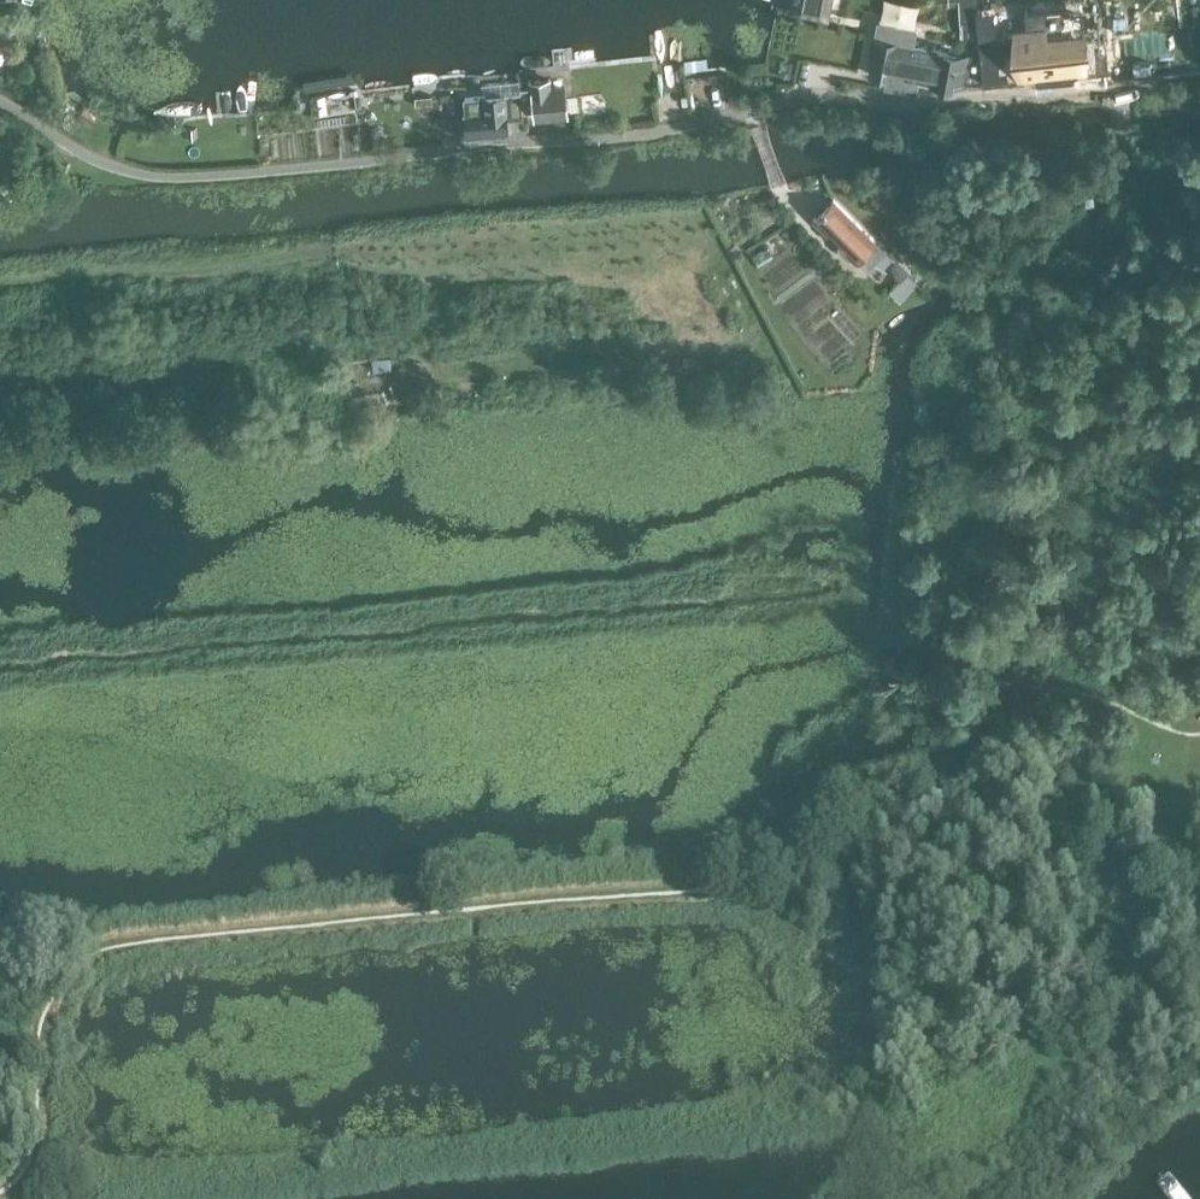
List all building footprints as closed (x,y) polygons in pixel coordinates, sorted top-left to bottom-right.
[(827,0),(794,0),(793,9),(824,15),(827,0)] [(977,0),(948,0),(949,7),(959,6),(963,41),(980,39),(980,22),(1013,18),(1012,3),(977,7),(977,0)] [(1191,4),(1191,22),(1199,22),(1199,3),(1191,4)] [(1105,81),(1107,81),(1106,71),(1104,51),(1082,53),(1079,25),(1059,27),(1059,23),(1058,23),(1058,15),(1029,18),(1029,11),(1025,12),(1026,27),(1027,31),(1012,32),(1003,33),(1005,52),(1018,51),(1021,75),(1036,74),(1036,79),(1037,83),(1079,79),(1078,74),(1078,73),(1104,70),(1104,72),(1105,81)] [(963,89),(969,56),(914,46),(917,29),(876,21),(873,38),(876,39),(875,44),(869,75),(889,79),(888,84),(905,87),(907,79),(963,89)] [(997,45),(979,47),(983,80),(1001,78),(997,45)] [(1126,66),(1126,65),(1106,67),(1108,80),(1199,69),(1199,58),(1126,66)] [(524,119),(524,112),(521,87),(520,79),(483,84),(484,96),(465,98),(469,140),(509,135),(508,121),(524,119)] [(533,86),(521,87),(524,112),(536,111),(537,117),(567,114),(564,88),(550,89),(549,79),(532,81),(533,86)] [(416,105),(433,103),(432,95),(415,96),(416,105)] [(189,139),(196,139),(196,128),(188,128),(189,139)] [(372,151),(388,149),(387,141),(380,142),(379,130),(371,131),(372,142),(372,151)] [(17,177),(16,160),(0,161),(0,174),(17,177)] [(1087,206),(1096,205),(1095,196),(1086,197),(1087,206)] [(815,220),(840,243),(837,246),(839,250),(845,257),(849,258),(852,255),(868,270),(877,261),(884,267),(894,257),(833,200),(815,220)] [(1109,221),(1113,216),(1106,211),(1103,217),(1109,221)] [(799,258),(771,282),(792,306),(820,283),(799,258)] [(889,290),(901,301),(917,282),(908,274),(910,272),(901,264),(896,270),(902,276),(889,290)]
